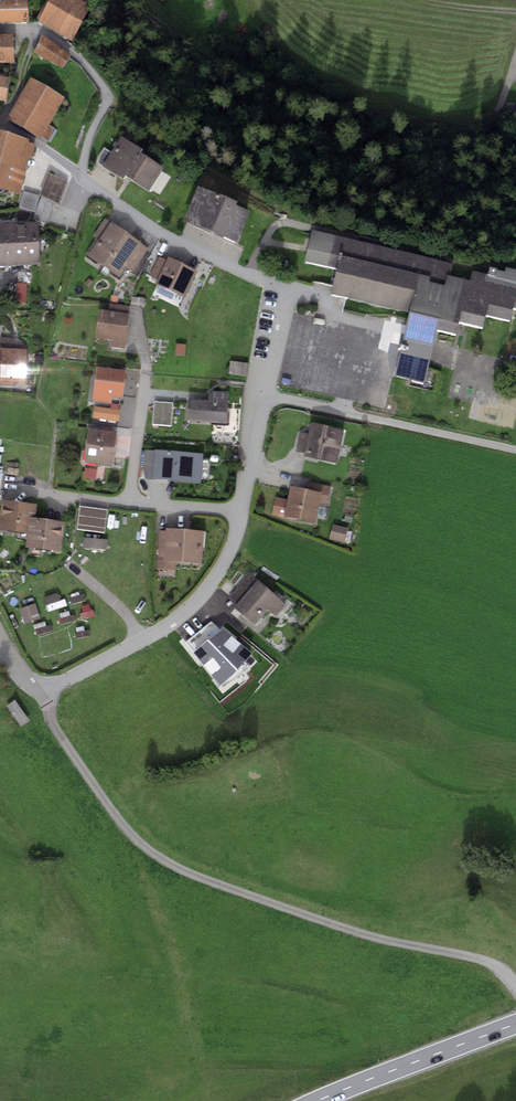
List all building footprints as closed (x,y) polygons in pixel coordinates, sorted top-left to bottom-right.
[(73,0),(48,0),(36,21),(73,41),(91,10),(73,0)] [(29,25),(27,1),(2,4),(0,1),(0,25),(29,25)] [(0,37),(0,65),(15,65),(13,36),(0,37)] [(71,55),(43,38),(35,53),(63,69),(71,55)] [(0,78),(0,102),(6,103),(10,80),(0,78)] [(64,99),(31,79),(7,121),(41,140),(42,137),(50,142),(57,130),(49,125),(64,99)] [(0,135),(0,189),(21,194),(30,158),(32,159),(35,146),(28,144),(29,142),(0,135)] [(143,151),(122,139),(104,169),(123,181),(125,178),(149,192),(165,170),(141,154),(143,151)] [(68,181),(49,174),(40,196),(59,204),(68,181)] [(238,206),(199,189),(183,224),(238,246),(250,214),(237,208),(238,206)] [(58,205),(41,198),(33,219),(47,224),(52,211),(56,212),(58,205)] [(99,241),(88,257),(119,279),(126,268),(133,272),(149,249),(105,219),(93,237),(99,241)] [(0,225),(0,268),(41,266),(38,223),(0,225)] [(451,265),(313,233),(304,263),(337,270),(340,258),(420,277),(447,284),(448,277),(451,265)] [(167,261),(160,258),(151,277),(158,280),(156,284),(185,299),(197,272),(169,258),(167,261)] [(420,277),(340,258),(337,270),(332,295),(410,315),(420,277)] [(505,269),(504,274),(489,270),(487,277),(475,274),(472,283),(448,277),(447,284),(420,277),(410,315),(397,378),(425,385),(437,333),(457,337),(459,325),(484,331),(489,319),(510,323),(515,311),(515,271),(505,269)] [(131,317),(100,312),(96,337),(112,340),(111,346),(126,349),(131,317)] [(1,338),(1,350),(0,350),(0,383),(26,383),(27,351),(24,351),(25,344),(17,338),(1,338)] [(187,347),(176,346),(175,353),(186,355),(187,347)] [(247,365),(230,363),(229,375),(246,377),(247,365)] [(126,372),(97,369),(92,402),(111,405),(112,398),(123,399),(126,372)] [(208,402),(188,401),(188,424),(227,427),(229,393),(209,392),(208,402)] [(173,405),(156,403),(153,425),(170,427),(173,405)] [(120,411),(95,407),(93,418),(119,421),(120,411)] [(311,437),(301,434),(297,453),(306,455),(305,459),(336,467),(344,433),(314,425),(311,437)] [(117,434),(89,429),(84,462),(113,467),(117,434)] [(203,455),(145,450),(143,479),(200,485),(203,455)] [(288,500),(276,498),(273,517),(316,525),(322,495),(290,489),(288,500)] [(322,507),(328,508),(330,489),(324,489),(322,507)] [(3,502),(0,519),(0,533),(28,536),(30,519),(36,520),(37,506),(3,502)] [(108,510),(80,507),(77,530),(105,533),(108,510)] [(36,520),(30,519),(28,536),(27,550),(61,554),(65,524),(36,520)] [(349,531),(335,527),(331,541),(346,545),(349,531)] [(165,532),(159,531),(156,569),(176,571),(176,565),(202,567),(204,532),(165,530),(165,532)] [(108,540),(84,538),(83,549),(107,551),(108,540)] [(286,608),(249,577),(230,599),(236,606),(233,609),(256,628),(269,612),(277,619),(286,608)] [(44,599),(48,615),(64,610),(60,595),(44,599)] [(69,599),(71,608),(86,603),(83,595),(69,599)] [(35,608),(20,612),(24,625),(39,621),(35,608)] [(57,618),(60,628),(74,624),(70,613),(57,618)] [(51,635),(49,625),(34,628),(36,638),(51,635)] [(30,722),(15,701),(7,707),(21,727),(30,722)]
